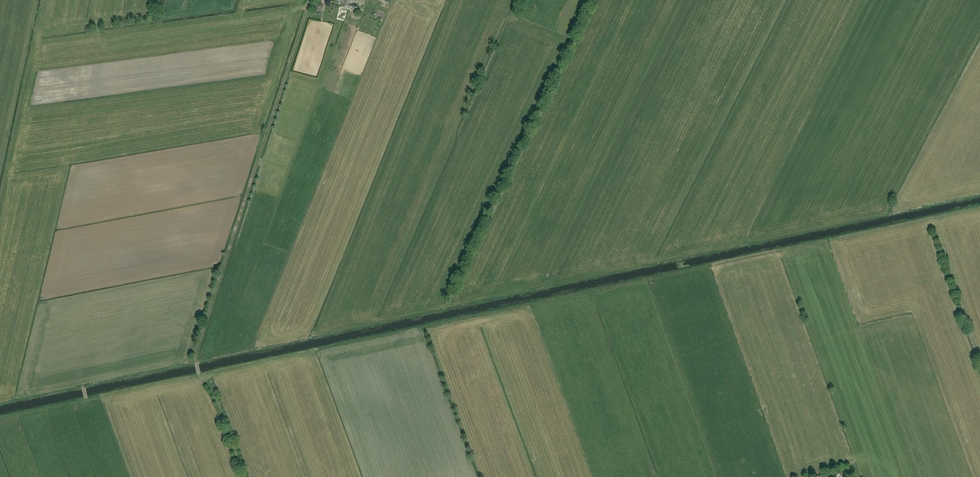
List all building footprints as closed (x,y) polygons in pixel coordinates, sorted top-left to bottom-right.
[(340,8),(356,11),(357,6),(352,5),(353,0),(342,0),(340,8)] [(324,7),(320,3),(316,5),(314,9),(318,13),(322,11),(324,7)]
